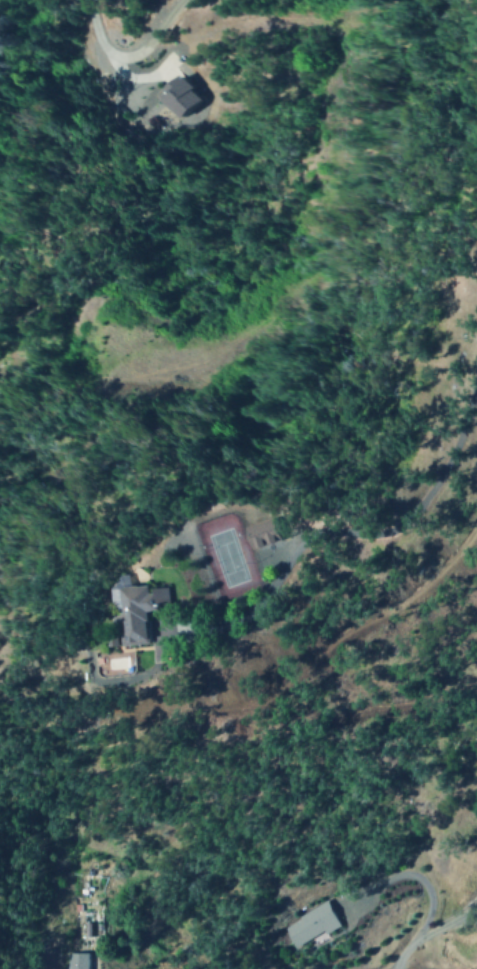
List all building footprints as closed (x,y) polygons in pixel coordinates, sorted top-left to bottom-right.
[(187,77),(164,98),(184,120),(207,99),(187,77)] [(241,549),(272,538),(264,516),(234,527),(241,549)] [(139,643),(136,609),(159,607),(158,583),(102,587),(103,608),(110,607),(112,645),(139,643)] [(279,925),(291,949),(338,925),(325,901),(279,925)] [(70,953),(70,968),(92,968),(92,952),(70,953)]
